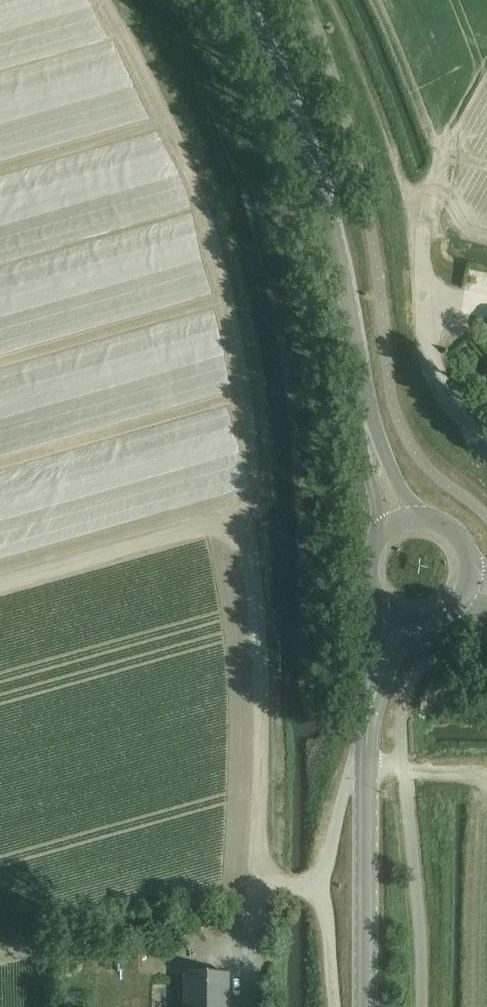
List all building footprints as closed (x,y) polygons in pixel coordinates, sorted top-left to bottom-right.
[(228,974),(183,974),(183,1006),(228,1006),(228,974)]
